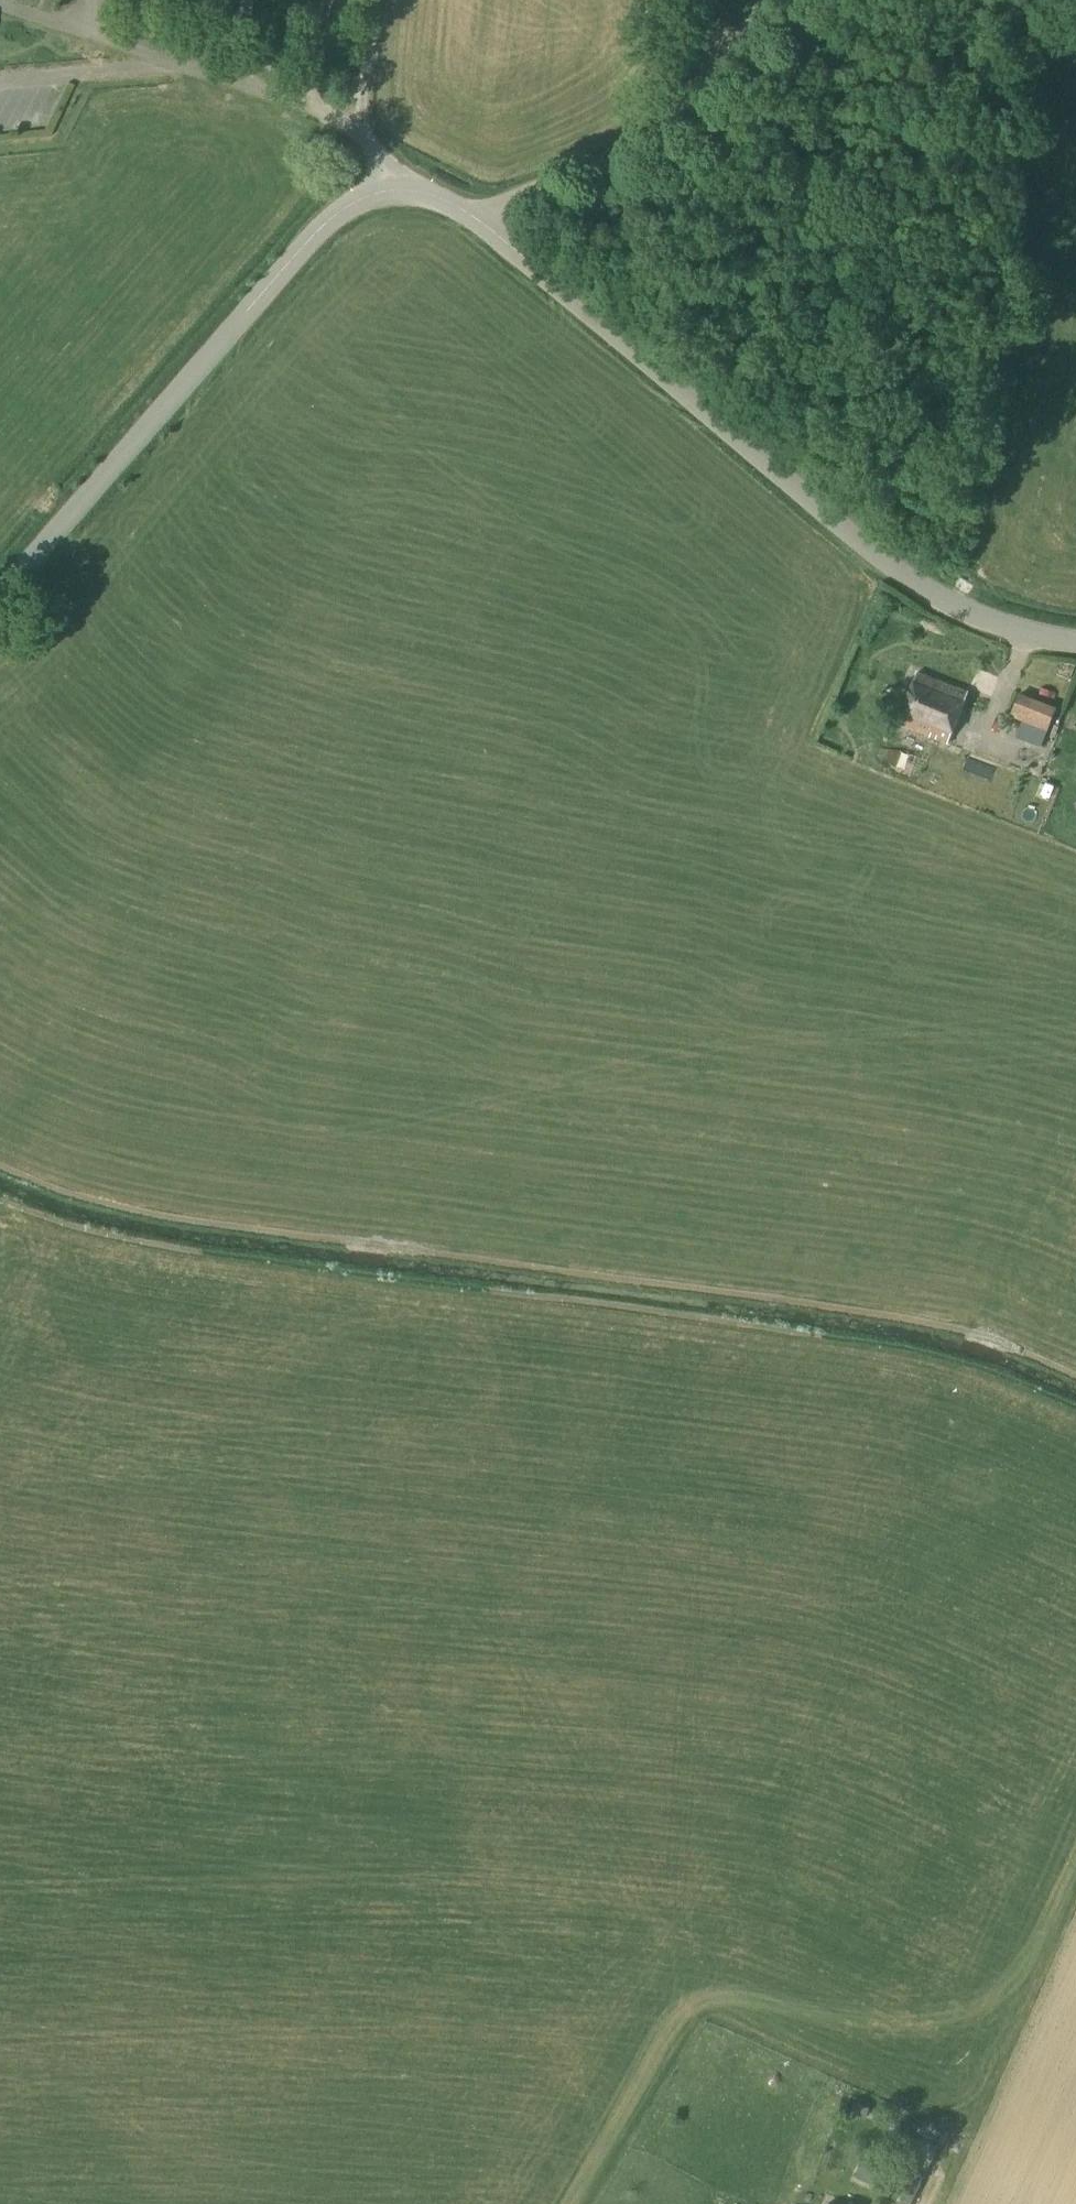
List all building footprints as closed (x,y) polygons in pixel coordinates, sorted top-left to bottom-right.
[(947,744),(967,693),(917,673),(897,724),(947,744)] [(1030,700),(1017,694),(1017,695),(1009,717),(1022,722),(1030,700)] [(865,2120),(869,2109),(854,2104),(850,2114),(865,2120)] [(873,2171),(861,2166),(855,2178),(867,2184),(873,2171)]
